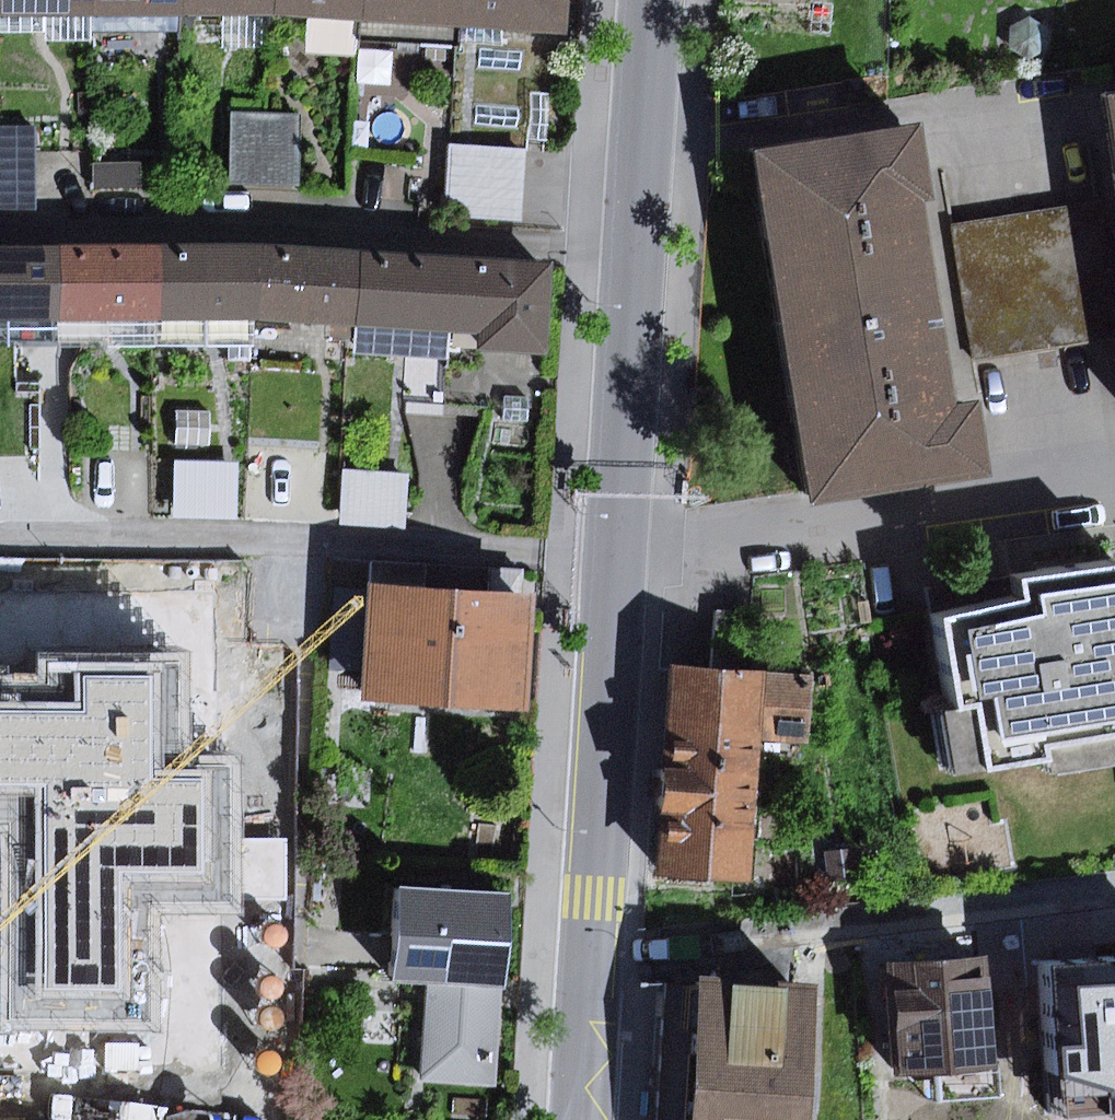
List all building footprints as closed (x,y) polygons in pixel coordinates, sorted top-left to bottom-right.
[(98,17),(99,0),(0,0),(0,17),(98,17)] [(98,17),(186,16),(186,0),(99,0),(98,17)] [(186,16),(223,16),(275,16),(276,0),(186,0),(186,16)] [(275,16),(308,18),(364,21),(365,0),(276,0),(275,16)] [(364,21),(363,39),(460,46),(462,26),(464,0),(365,0),(364,21)] [(462,26),(568,33),(570,0),(464,0),(462,26)] [(186,16),(98,17),(98,32),(186,32),(186,16)] [(275,16),(223,16),(223,48),(275,48),(275,16)] [(1031,16),(1012,25),(1010,48),(1028,60),(1048,50),(1048,28),(1031,16)] [(45,33),(45,41),(98,40),(98,32),(98,17),(0,17),(0,33),(45,33)] [(364,21),(308,18),(306,51),(362,54),(363,39),(364,21)] [(268,113),(233,113),(232,185),(267,186),(268,113)] [(302,114),(268,113),(267,186),(301,186),(302,114)] [(927,124),(762,151),(820,507),(999,478),(987,402),(960,407),(927,203),(939,201),(927,124)] [(0,126),(0,149),(36,149),(36,126),(0,126)] [(528,151),(448,146),(444,216),(524,221),(528,151)] [(0,149),(0,206),(36,207),(36,149),(0,149)] [(142,163),(93,163),(94,185),(142,184),(142,163)] [(1100,201),(950,227),(962,296),(1112,270),(1100,201)] [(0,246),(0,320),(61,319),(60,246),(0,246)] [(165,247),(60,246),(61,319),(166,320),(165,247)] [(274,247),(165,247),(166,320),(257,320),(268,321),(274,247)] [(364,253),(274,247),(268,321),(360,326),(364,253)] [(457,258),(364,253),(360,326),(453,331),(457,258)] [(556,264),(457,258),(453,331),(481,332),(480,352),(551,356),(556,264)] [(962,296),(973,358),(1114,335),(1114,288),(1112,270),(962,296)] [(166,320),(61,319),(61,347),(166,346),(166,320)] [(257,320),(166,320),(166,346),(257,346),(257,320)] [(453,331),(360,326),(358,354),(452,359),(453,331)] [(530,398),(504,398),(504,422),(530,422),(530,398)] [(212,411),(178,410),(178,443),(211,444),(212,411)] [(410,473),(344,469),(341,526),(406,530),(410,473)] [(934,615),(948,707),(933,710),(943,774),(1043,759),(1045,771),(1114,760),(1114,558),(1016,574),(1020,601),(934,615)] [(428,565),(372,562),(364,705),(534,713),(540,595),(523,594),(489,593),(427,589),(428,565)] [(490,570),(489,593),(523,594),(523,570),(490,570)] [(715,609),(711,671),(749,673),(753,611),(715,609)] [(234,905),(234,759),(190,759),(190,658),(40,658),(40,680),(0,680),(0,828),(8,828),(9,1026),(152,1026),(152,905),(192,905),(234,905)] [(711,671),(676,668),(661,878),(753,884),(763,741),(810,744),(814,678),(749,673),(711,671)] [(854,848),(829,852),(832,878),(858,875),(854,848)] [(514,894),(404,888),(399,984),(426,986),(508,991),(514,894)] [(892,936),(895,967),(977,960),(974,926),(892,936)] [(895,967),(889,967),(898,1075),(938,1071),(941,1102),(1003,1097),(991,959),(977,960),(895,967)] [(1037,970),(1045,1116),(1114,1112),(1114,966),(1037,970)] [(705,980),(696,1119),(816,1119),(825,987),(705,980)] [(502,1087),(508,991),(426,986),(421,1082),(502,1087)]
